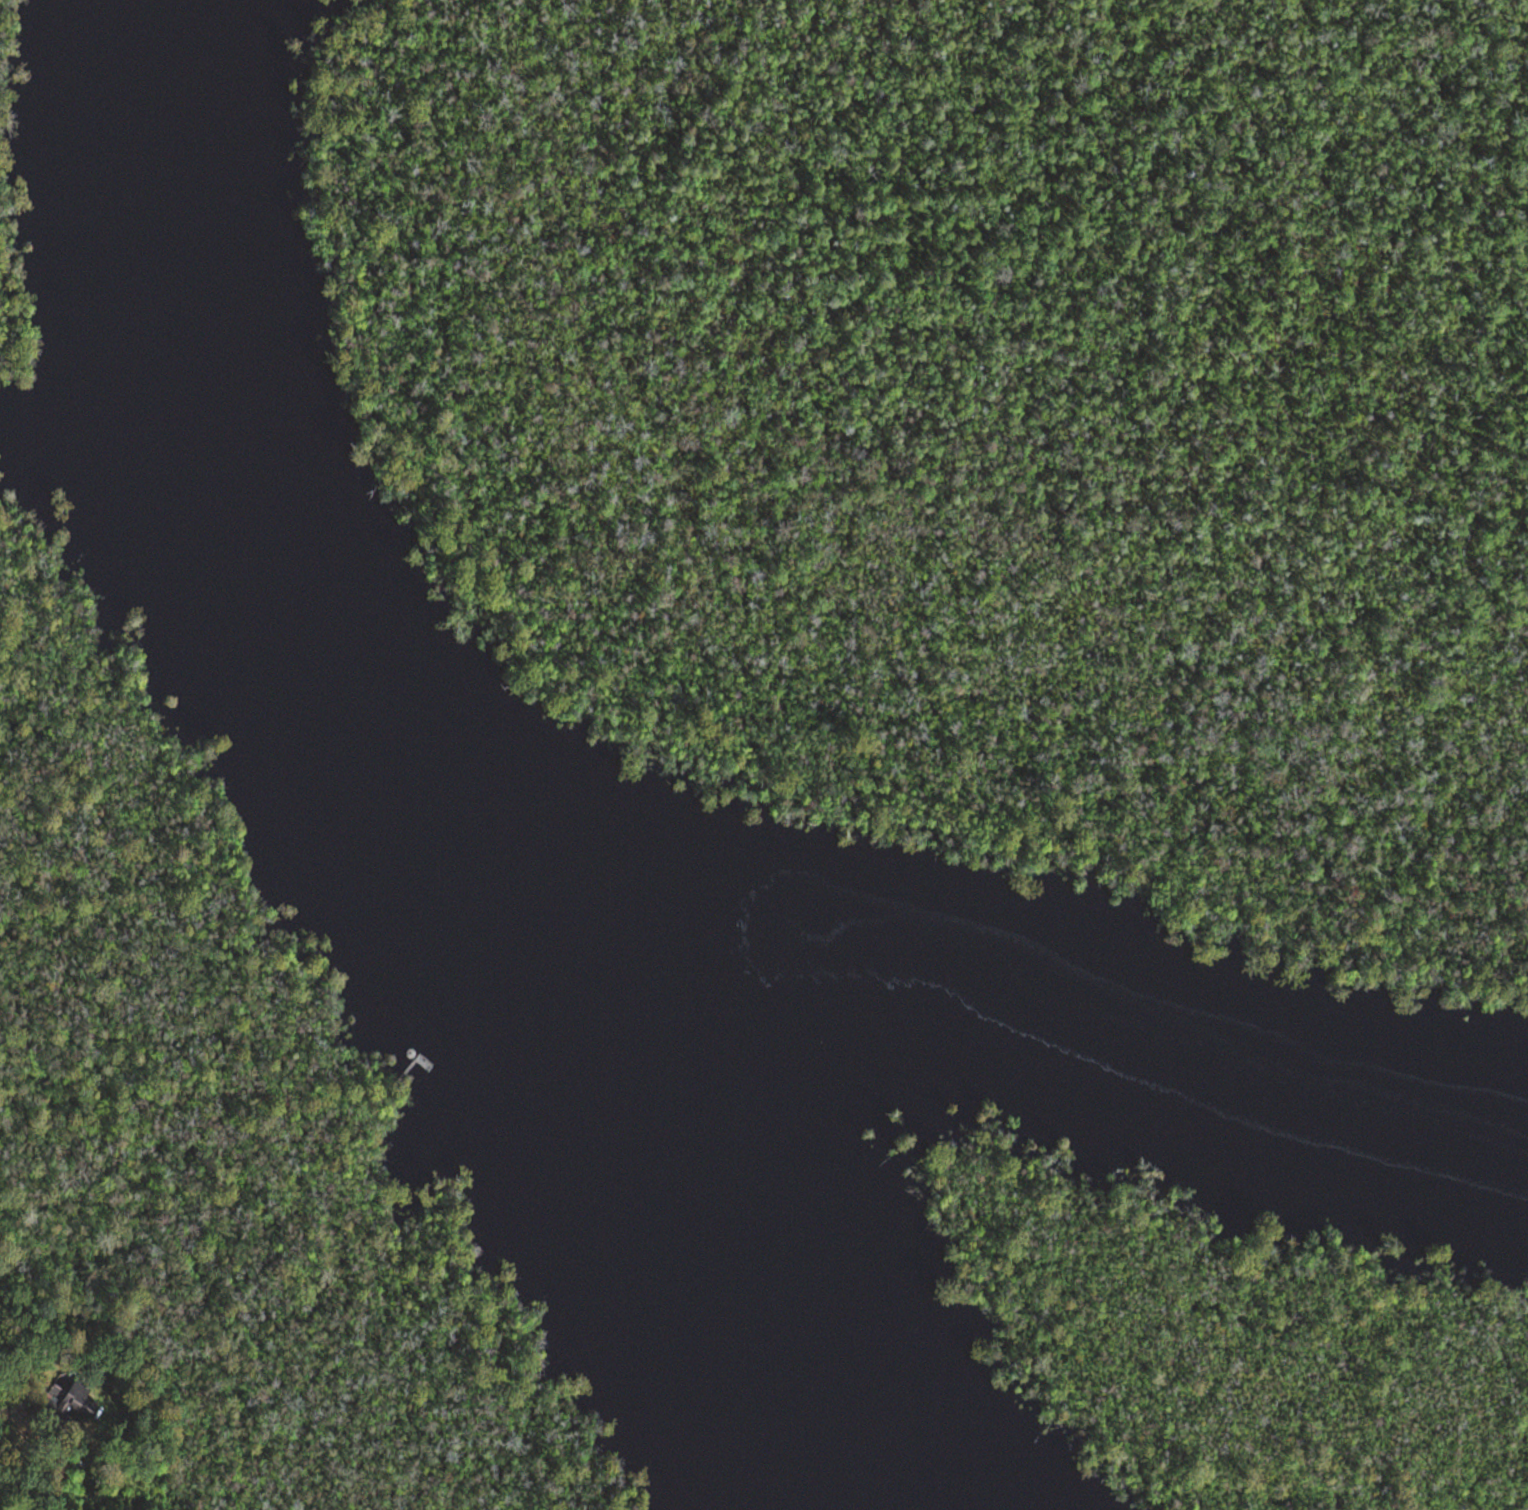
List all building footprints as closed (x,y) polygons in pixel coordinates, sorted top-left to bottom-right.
[(50,1384),(35,1411),(57,1423),(63,1411),(83,1421),(91,1406),(81,1400),(87,1389),(69,1379),(63,1391),(50,1384)]
